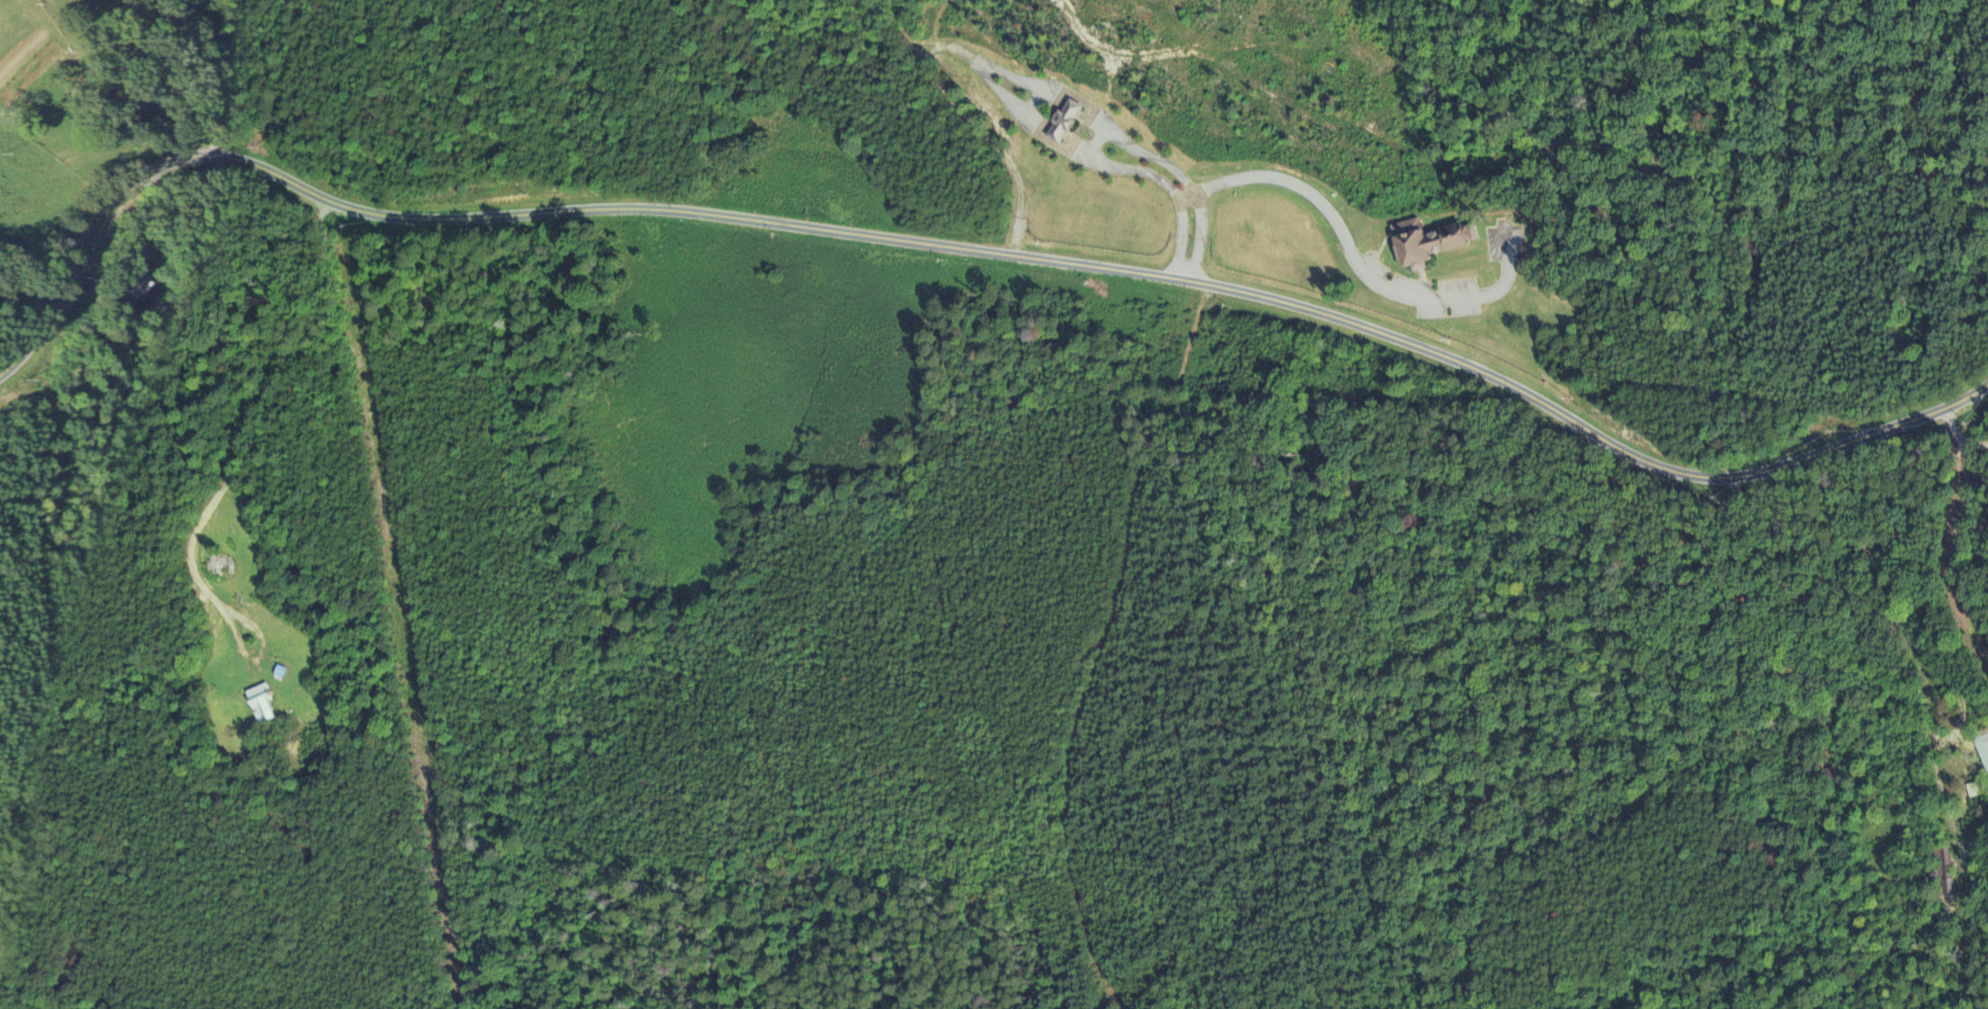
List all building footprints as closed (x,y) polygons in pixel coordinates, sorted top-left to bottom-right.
[(1073,90),(1042,77),(1034,96),(1064,109),(1073,90)] [(1078,117),(1084,107),(1071,100),(1063,113),(1059,111),(1052,123),(1056,125),(1049,138),(1063,145),(1078,117)] [(1426,234),(1422,219),(1393,226),(1403,269),(1434,262),(1432,254),(1474,245),(1470,224),(1426,234)] [(120,294),(136,301),(145,280),(129,272),(120,294)] [(248,691),(259,725),(277,719),(271,701),(274,700),(269,684),(248,691)] [(1978,739),(1987,776),(1987,737),(1978,739)] [(1956,896),(1951,849),(1935,851),(1940,898),(1956,896)]
